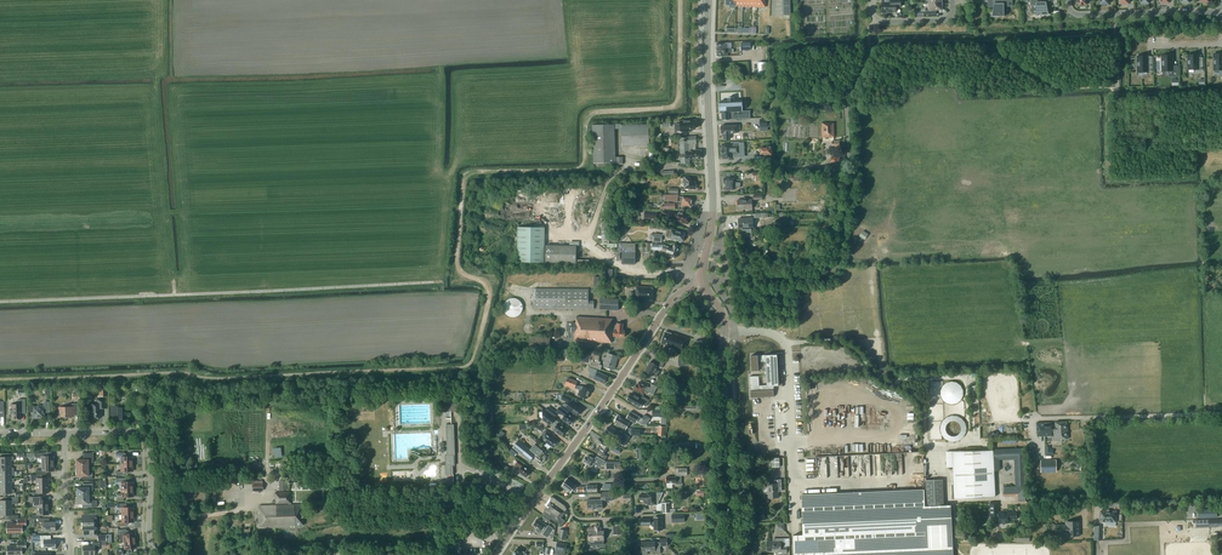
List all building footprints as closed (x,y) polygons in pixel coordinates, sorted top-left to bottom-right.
[(891,2),(882,2),(882,12),(896,12),(896,6),(901,6),(901,0),(891,0),(891,2)] [(1012,0),(994,0),(994,3),(992,16),(1004,16),(1004,6),(1013,6),(1012,0)] [(1030,6),(1036,6),(1036,13),(1041,13),(1041,15),(1049,15),(1049,14),(1048,14),(1046,2),(1047,2),(1048,1),(1049,1),(1050,0),(1030,0),(1030,6)] [(942,2),(929,2),(929,9),(925,10),(925,15),(936,14),(934,14),(934,10),(942,10),(942,2)] [(717,43),(717,48),(717,56),(728,56),(728,53),(732,52),(732,48),(728,48),(727,43),(717,43)] [(1198,71),(1203,71),(1203,60),(1198,60),(1198,54),(1195,54),(1195,53),(1190,54),(1188,54),(1188,70),(1198,69),(1198,71)] [(1221,54),(1221,53),(1216,53),(1216,54),(1213,54),(1214,70),(1221,70),(1221,54)] [(1178,76),(1178,66),(1172,66),(1172,55),(1169,55),(1169,54),(1164,54),(1164,55),(1162,55),(1162,71),(1169,71),(1169,76),(1178,76)] [(1140,56),(1137,56),(1138,72),(1148,72),(1148,71),(1152,71),(1152,62),(1148,62),(1148,55),(1145,56),(1145,55),(1140,55),(1140,56)] [(758,62),(759,74),(768,74),(768,62),(758,62)] [(719,102),(720,112),(722,112),(722,120),(750,118),(749,111),(742,111),(742,108),(743,107),(743,104),(742,104),(742,100),(734,101),(734,98),(728,98),(728,101),(719,102)] [(691,129),(696,128),(696,127),(697,127),(696,123),(695,123),(695,120),(688,120),(688,121),(681,121),(681,124),(675,124),(675,131),(681,130),(681,131),(691,130),(691,129)] [(834,137),(834,123),(822,123),(822,137),(834,137)] [(615,124),(592,125),(593,166),(616,166),(616,163),(623,163),(623,157),(616,157),(615,124)] [(648,124),(621,125),(622,146),(649,145),(648,124)] [(721,126),(721,134),(724,134),(724,140),(729,139),(729,134),(737,133),(737,125),(721,126)] [(680,149),(689,148),(689,144),(696,144),(696,136),(679,138),(680,149)] [(736,154),(736,153),(736,151),(739,151),(739,141),(732,142),(732,144),(722,145),(722,150),(721,150),(722,153),(722,159),(732,158),(732,157),(733,157),(734,157),(735,156),(735,155),(736,154)] [(695,159),(697,159),(702,159),(701,149),(697,150),(689,150),(689,148),(680,149),(681,164),(684,164),(684,166),(688,166),(688,160),(695,159)] [(760,148),(760,154),(764,154),(764,158),(772,157),(771,148),(760,148)] [(763,181),(763,178),(764,178),(764,172),(754,173),(754,178),(756,178),(756,181),(763,181)] [(685,183),(685,188),(686,188),(687,189),(689,189),(689,188),(695,189),(695,188),(696,188),(696,184),(695,184),(695,183),(695,181),(691,180),(691,178),(689,178),(689,177),(683,176),(683,177),(684,178),(684,183),(685,183)] [(724,182),(724,189),(734,189),(734,187),(740,187),(740,182),(735,182),(735,178),(730,178),(727,178),(724,178),(723,179),(723,182),(724,182)] [(665,194),(665,199),(677,201),(677,200),(682,201),(682,204),(682,205),(683,205),(685,205),(686,205),(691,206),(691,205),(692,204),(692,202),(692,201),(692,198),(683,196),(678,196),(678,194),(665,194)] [(752,198),(738,199),(738,208),(752,208),(752,198)] [(658,212),(645,210),(644,218),(657,219),(658,212)] [(687,224),(688,218),(689,218),(690,216),(689,216),(689,214),(679,211),(679,213),(670,211),(663,211),(661,215),(677,219),(676,222),(680,223),(681,222),(687,224)] [(753,227),(753,218),(738,218),(739,228),(742,228),(742,233),(751,233),(751,228),(753,227)] [(545,227),(518,226),(518,262),(544,262),(545,227)] [(860,234),(865,237),(868,231),(863,228),(860,234)] [(668,229),(666,236),(671,238),(682,242),(685,232),(673,229),(673,230),(668,229)] [(653,247),(663,247),(662,250),(667,252),(666,255),(675,258),(676,257),(677,257),(677,255),(677,254),(677,253),(679,246),(675,245),(673,249),(664,245),(664,243),(653,242),(653,247)] [(635,264),(636,244),(619,243),(619,252),(622,252),(622,263),(635,264)] [(576,262),(577,245),(546,245),(546,262),(576,262)] [(613,269),(606,269),(605,281),(613,281),(613,269)] [(652,299),(653,287),(637,286),(636,299),(646,300),(646,298),(652,299)] [(594,308),(594,301),(589,301),(589,289),(535,289),(535,308),(594,308)] [(522,311),(523,309),(523,307),(523,306),(522,304),(521,302),(520,301),(519,299),(517,299),(515,298),(513,298),(512,298),(510,298),(508,299),(507,300),(505,302),(505,304),(504,305),(504,307),(504,309),(504,311),(505,313),(507,314),(508,315),(510,316),(511,317),(513,317),(515,317),(517,316),(519,315),(520,314),(521,313),(522,311)] [(618,310),(619,299),(601,298),(600,308),(618,310)] [(625,337),(625,331),(623,331),(623,323),(613,323),(613,318),(577,316),(576,322),(572,322),(572,331),(572,338),(574,338),(574,340),(612,343),(612,336),(625,337)] [(683,352),(685,347),(688,337),(672,332),(672,333),(665,331),(661,343),(668,345),(667,347),(683,352)] [(549,351),(550,337),(531,335),(530,350),(549,351)] [(590,366),(600,369),(602,365),(600,364),(600,361),(599,361),(600,354),(592,353),(590,366)] [(614,369),(618,356),(608,353),(607,357),(605,356),(603,360),(606,361),(604,366),(614,369)] [(751,356),(751,371),(759,371),(758,362),(763,362),(764,385),(759,385),(759,376),(750,376),(751,398),(751,396),(773,395),(774,397),(774,390),(773,390),(772,385),(776,385),(774,354),(751,356)] [(691,357),(691,356),(679,356),(679,366),(691,366),(691,365),(696,365),(696,357),(691,357)] [(656,377),(660,371),(659,371),(661,367),(662,368),(665,362),(658,358),(654,363),(651,361),(645,371),(656,377)] [(595,379),(604,383),(608,376),(598,372),(596,372),(597,369),(590,367),(588,371),(591,372),(589,377),(593,379),(594,378),(595,378),(595,379)] [(587,398),(591,389),(584,386),(584,387),(581,386),(576,385),(578,381),(569,377),(568,379),(563,377),(562,381),(566,383),(566,384),(580,390),(578,395),(587,398)] [(943,400),(962,400),(962,379),(943,379),(943,400)] [(645,390),(653,394),(657,386),(652,384),(650,388),(646,386),(646,385),(645,384),(644,384),(639,382),(638,384),(637,384),(636,385),(635,387),(635,388),(635,389),(643,393),(645,390)] [(99,387),(99,396),(108,396),(108,386),(99,387)] [(569,402),(571,397),(559,392),(557,397),(561,399),(569,402)] [(645,406),(649,400),(642,395),(640,398),(635,395),(634,396),(630,394),(627,399),(635,404),(635,405),(640,408),(642,404),(645,406)] [(11,414),(12,419),(21,419),(21,410),(25,410),(25,399),(18,399),(19,404),(11,404),(11,410),(10,410),(10,414),(11,414)] [(102,408),(106,408),(106,399),(97,399),(97,404),(89,404),(89,411),(91,411),(91,417),(101,417),(101,414),(102,414),(102,412),(101,412),(101,407),(102,407),(102,408)] [(445,411),(458,411),(458,403),(453,403),(452,401),(445,401),(445,411)] [(32,413),(32,418),(38,418),(44,417),(44,411),(48,411),(48,402),(44,402),(44,406),(38,406),(38,407),(33,407),(33,405),(29,406),(29,412),(33,412),(33,413),(32,413)] [(568,404),(564,403),(562,405),(570,411),(571,410),(577,416),(582,409),(579,407),(579,406),(576,404),(575,405),(570,402),(568,404)] [(71,404),(71,407),(58,407),(59,407),(59,412),(60,412),(60,416),(58,416),(65,416),(65,418),(69,418),(69,416),(73,416),(73,412),(78,412),(77,403),(71,404)] [(683,405),(682,412),(705,413),(705,406),(683,405)] [(118,419),(127,419),(127,407),(118,407),(118,406),(110,406),(110,416),(115,415),(117,415),(118,419)] [(493,413),(493,406),(486,406),(486,413),(486,420),(494,420),(494,413),(493,413)] [(548,406),(545,410),(555,417),(558,413),(548,406)] [(570,424),(575,418),(561,408),(560,407),(557,410),(565,416),(563,419),(570,424)] [(551,425),(552,423),(555,426),(553,430),(556,432),(561,436),(566,429),(558,423),(559,422),(555,419),(556,418),(543,408),(543,409),(543,419),(551,425)] [(641,425),(641,424),(646,424),(650,418),(645,415),(642,418),(640,417),(630,411),(627,418),(636,423),(637,422),(641,425)] [(627,428),(629,423),(618,416),(614,422),(616,423),(615,424),(625,430),(624,431),(630,434),(640,435),(641,430),(632,429),(630,428),(627,428)] [(773,416),(758,417),(758,432),(773,431),(773,416)] [(454,455),(453,420),(445,421),(446,455),(445,455),(446,475),(453,475),(453,465),(455,465),(454,455)] [(1068,438),(1067,422),(1055,423),(1055,425),(1051,425),(1051,423),(1036,424),(1037,438),(1052,437),(1052,434),(1054,434),(1054,441),(1062,441),(1062,439),(1068,438)] [(624,442),(628,436),(620,431),(619,431),(611,425),(609,427),(609,426),(605,431),(615,438),(617,435),(621,439),(620,440),(624,442)] [(917,429),(909,429),(909,439),(918,438),(917,429)] [(553,447),(558,441),(554,439),(555,438),(552,435),(551,436),(550,436),(550,435),(546,432),(545,431),(542,435),(544,436),(541,439),(545,442),(546,442),(553,447)] [(542,461),(549,453),(542,448),(542,447),(537,442),(531,449),(519,440),(513,448),(531,461),(535,456),(542,461)] [(603,455),(606,451),(605,450),(608,447),(604,444),(599,440),(596,444),(595,444),(592,448),(603,455)] [(620,454),(622,449),(613,444),(610,449),(620,454)] [(1036,458),(1035,445),(1027,446),(1028,459),(1036,458)] [(1025,500),(1024,449),(952,450),(955,499),(995,497),(994,471),(1000,470),(1000,460),(1014,459),(1016,486),(1003,487),(1003,494),(1018,494),(1018,501),(1025,500)] [(42,457),(42,463),(54,463),(54,456),(45,456),(45,452),(35,453),(35,457),(42,457)] [(76,459),(76,468),(88,467),(88,462),(93,462),(93,452),(94,452),(93,452),(91,452),(89,453),(88,453),(87,453),(85,453),(84,452),(82,452),(83,453),(83,459),(76,459)] [(116,452),(116,456),(121,456),(121,464),(133,464),(133,456),(124,456),(124,452),(116,452)] [(592,457),(589,455),(588,457),(587,456),(586,457),(585,457),(584,459),(584,461),(587,463),(588,463),(586,467),(590,469),(592,465),(592,466),(593,466),(594,464),(600,467),(602,464),(603,464),(604,464),(605,461),(597,456),(596,458),(594,457),(592,457)] [(526,477),(530,471),(523,465),(524,465),(519,461),(515,465),(521,469),(519,471),(526,477)] [(1055,462),(1041,462),(1041,473),(1056,473),(1055,462)] [(45,474),(45,471),(54,471),(54,463),(42,463),(42,470),(37,470),(37,474),(39,474),(45,474)] [(511,468),(502,463),(500,467),(509,472),(511,468)] [(125,475),(125,471),(133,471),(133,464),(121,464),(121,471),(116,471),(116,475),(125,475)] [(92,479),(92,475),(92,472),(89,473),(88,467),(76,468),(76,476),(83,476),(83,479),(92,479)] [(36,480),(36,485),(48,485),(48,478),(39,478),(39,474),(37,474),(31,474),(31,480),(36,480)] [(681,484),(681,475),(678,475),(678,474),(676,474),(676,476),(667,476),(667,482),(673,482),(673,484),(681,484)] [(125,482),(125,478),(116,478),(116,482),(118,482),(118,489),(121,489),(133,489),(133,481),(125,482)] [(587,487),(578,487),(577,485),(568,478),(562,486),(570,492),(585,492),(597,492),(596,484),(587,485),(587,487)] [(769,497),(778,497),(778,490),(782,490),(781,479),(774,479),(774,483),(768,483),(768,486),(764,486),(764,493),(769,492),(769,497)] [(943,479),(925,480),(926,505),(944,504),(943,479)] [(263,490),(262,480),(253,480),(253,491),(263,490)] [(77,495),(89,495),(89,490),(93,490),(92,483),(83,483),(83,487),(77,487),(77,495)] [(30,492),(30,496),(40,496),(40,493),(48,493),(48,485),(36,485),(36,492),(30,492)] [(125,500),(125,497),(133,496),(133,489),(121,489),(121,493),(117,494),(117,501),(125,500)] [(951,505),(925,506),(924,489),(801,494),(803,534),(793,535),(794,554),(953,554),(951,505)] [(291,503),(290,491),(276,492),(276,503),(291,503)] [(663,492),(651,492),(651,494),(640,494),(640,500),(644,500),(644,502),(645,503),(647,503),(647,504),(657,504),(657,499),(660,499),(660,500),(663,492),(663,491),(663,492)] [(603,509),(602,500),(612,500),(612,493),(601,493),(602,499),(588,500),(588,510),(594,509),(603,509)] [(97,507),(96,500),(89,500),(89,495),(77,495),(77,503),(84,503),(84,507),(97,507)] [(8,500),(0,500),(0,508),(12,507),(12,504),(18,503),(18,496),(8,497),(8,500)] [(40,500),(40,496),(30,496),(30,503),(33,503),(34,507),(37,507),(49,507),(49,499),(40,500)] [(558,522),(563,526),(566,520),(562,517),(566,512),(565,511),(567,508),(565,505),(562,502),(554,497),(551,497),(550,501),(549,503),(550,503),(549,506),(547,506),(544,510),(545,510),(542,515),(550,520),(551,519),(558,521),(558,522)] [(1008,523),(1008,520),(1013,520),(1013,519),(1016,519),(1016,511),(998,512),(998,510),(999,510),(999,502),(989,502),(990,517),(997,517),(998,523),(1008,523)] [(117,503),(117,507),(122,507),(122,515),(134,514),(134,507),(125,507),(125,503),(117,503)] [(277,505),(277,527),(301,526),(301,525),(303,525),(303,504),(277,505)] [(277,527),(277,505),(259,505),(259,510),(258,510),(259,528),(277,527)] [(18,514),(12,515),(12,507),(0,508),(0,515),(9,515),(9,519),(18,518),(18,514)] [(49,514),(49,507),(37,507),(37,514),(31,515),(32,518),(40,518),(40,514),(49,514)] [(1207,509),(1208,518),(1221,517),(1221,509),(1207,509)] [(1100,510),(1100,520),(1116,521),(1116,510),(1100,510)] [(680,514),(680,513),(671,514),(671,523),(680,522),(680,521),(685,521),(685,514),(680,514)] [(96,521),(96,518),(96,514),(82,514),(82,525),(82,526),(94,525),(98,525),(97,521),(96,521)] [(134,514),(122,515),(122,522),(117,522),(117,526),(126,526),(126,522),(134,522),(134,514)] [(654,530),(663,530),(662,517),(654,517),(654,518),(640,519),(641,525),(651,525),(652,525),(653,526),(654,527),(654,528),(654,530)] [(55,522),(46,522),(46,518),(38,518),(39,528),(43,528),(43,532),(55,531),(55,522)] [(18,523),(8,523),(8,532),(22,532),(22,526),(26,526),(25,519),(18,520),(18,523)] [(543,534),(547,537),(553,528),(549,525),(548,526),(538,519),(534,525),(538,527),(537,529),(537,530),(538,531),(539,532),(540,532),(541,531),(542,530),(544,531),(543,534)] [(785,529),(785,521),(777,521),(777,529),(785,529)] [(1051,534),(1066,533),(1066,536),(1080,536),(1079,521),(1065,521),(1065,524),(1056,524),(1052,523),(1051,534)] [(94,525),(82,526),(82,537),(97,536),(96,532),(94,532),(94,525)] [(600,525),(595,525),(595,527),(590,527),(590,531),(589,531),(589,540),(595,540),(597,543),(603,540),(604,540),(603,531),(601,531),(601,527),(600,527),(600,525)] [(136,540),(135,533),(126,534),(126,529),(117,530),(118,535),(120,535),(120,542),(124,541),(136,540)] [(561,529),(558,538),(565,540),(568,530),(561,529)] [(55,549),(55,539),(47,540),(47,535),(32,536),(32,542),(39,542),(39,543),(44,543),(44,547),(48,547),(48,549),(55,549)] [(661,553),(660,546),(668,546),(668,538),(660,539),(660,542),(655,542),(642,542),(642,551),(643,551),(643,554),(644,554),(647,554),(648,554),(648,551),(654,550),(654,553),(661,553)] [(774,541),(766,541),(767,550),(777,550),(777,552),(787,552),(787,546),(789,546),(789,538),(774,538),(774,541)] [(136,540),(124,541),(124,549),(116,550),(117,554),(124,554),(132,553),(131,548),(136,547),(136,540)] [(9,554),(21,554),(21,548),(25,548),(25,541),(17,541),(18,546),(9,546),(9,554)] [(100,542),(92,542),(92,546),(83,546),(83,554),(87,554),(95,554),(95,550),(100,550),(100,542)] [(559,554),(565,554),(566,551),(565,551),(567,544),(557,543),(555,554),(559,554)]
